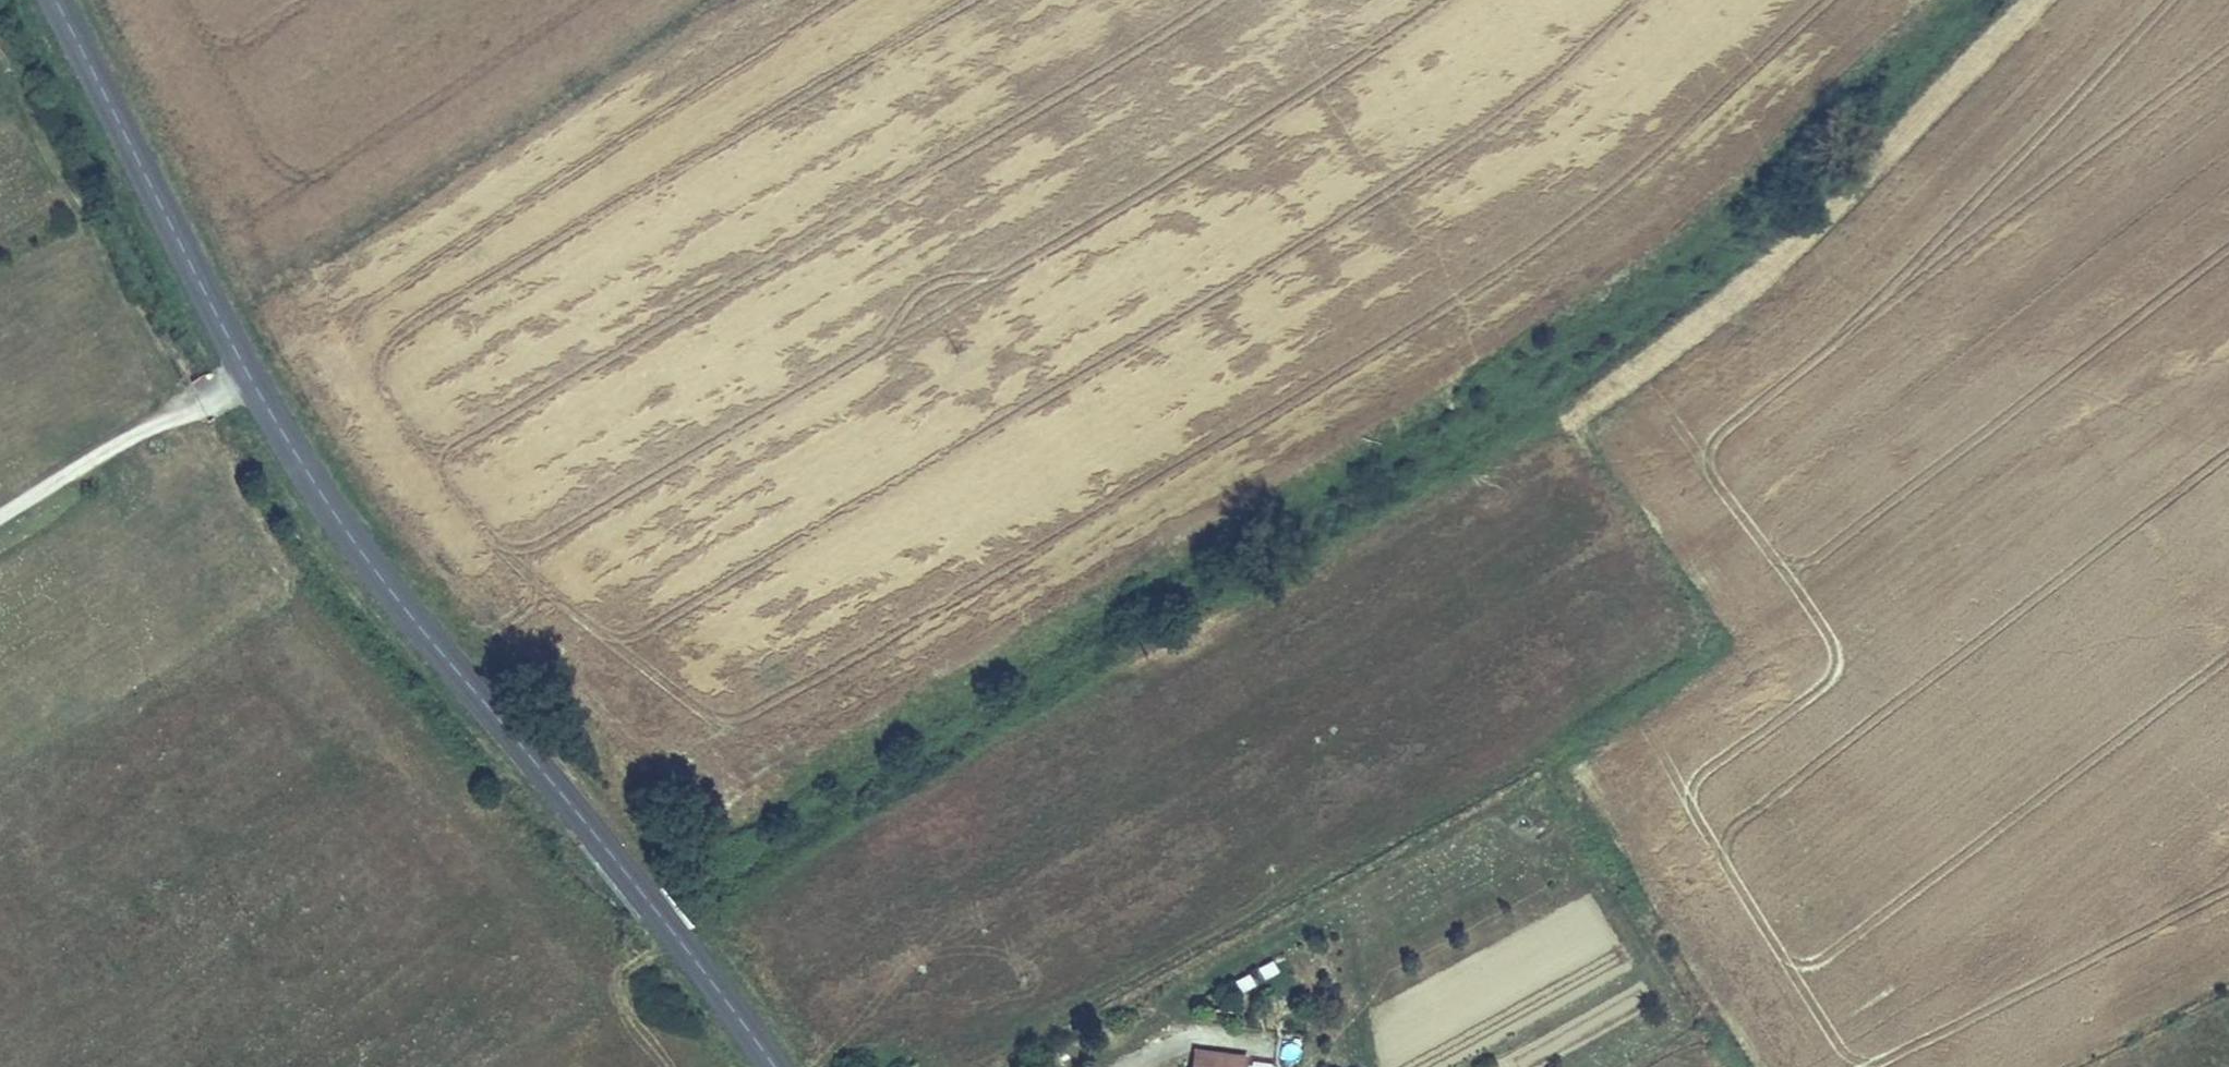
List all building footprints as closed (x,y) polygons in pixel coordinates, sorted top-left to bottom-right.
[(1271,1058),(1250,1060),(1251,1066),(1272,1066),(1271,1058)]
